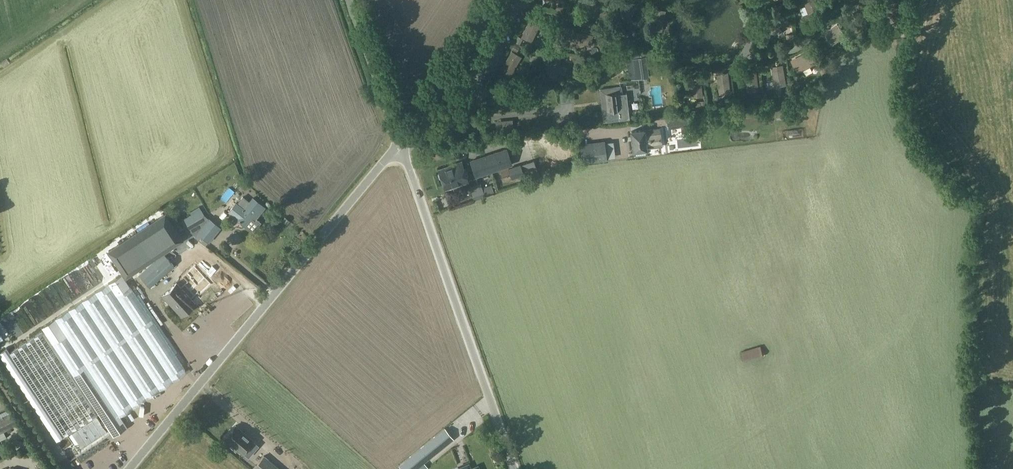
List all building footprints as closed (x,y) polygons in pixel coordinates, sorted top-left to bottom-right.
[(592,12),(595,2),(588,0),(575,0),(573,6),(592,12)] [(819,11),(815,0),(804,0),(810,15),(819,11)] [(637,8),(625,3),(620,18),(632,22),(637,8)] [(860,5),(864,25),(875,23),(871,3),(860,5)] [(654,10),(651,30),(662,32),(666,12),(654,10)] [(769,30),(790,26),(788,15),(767,18),(769,30)] [(526,35),(535,40),(544,22),(535,18),(526,35)] [(834,45),(846,35),(838,24),(825,34),(834,45)] [(595,36),(575,31),(573,41),(593,46),(595,36)] [(512,71),(523,55),(514,49),(504,66),(512,71)] [(550,53),(546,74),(558,76),(562,56),(550,53)] [(649,77),(645,56),(644,53),(636,54),(637,58),(626,59),(629,80),(649,77)] [(816,69),(813,56),(798,59),(801,71),(816,69)] [(781,70),(771,71),(773,91),(783,90),(781,70)] [(755,73),(745,74),(747,94),(757,93),(755,73)] [(715,77),(718,97),(728,96),(725,76),(715,77)] [(688,79),(689,99),(699,98),(698,78),(688,79)] [(627,94),(622,95),(621,87),(600,90),(604,121),(629,118),(627,94)] [(558,91),(560,102),(571,101),(570,90),(558,91)] [(788,106),(776,107),(777,119),(789,118),(788,115),(793,115),(792,107),(788,107),(788,106)] [(681,127),(690,127),(689,117),(681,118),(681,127)] [(676,119),(667,120),(668,129),(677,128),(676,119)] [(517,128),(516,122),(500,125),(500,131),(517,128)] [(644,130),(631,131),(634,150),(646,149),(646,148),(661,147),(659,129),(644,130)] [(583,165),(608,161),(605,141),(581,145),(583,165)] [(507,149),(470,161),(476,176),(512,164),(507,149)] [(438,171),(439,173),(438,174),(439,178),(441,179),(445,189),(447,188),(448,190),(452,188),(452,186),(467,181),(461,162),(454,165),(438,171)] [(491,185),(482,188),(480,183),(469,187),(474,200),(494,193),(491,185)] [(243,197),(237,204),(236,203),(229,211),(237,218),(236,218),(245,225),(252,216),(255,219),(265,207),(253,198),(250,202),(243,197)] [(206,245),(208,242),(209,243),(221,227),(209,217),(208,218),(205,215),(201,208),(181,220),(185,227),(195,236),(195,237),(206,245)] [(126,276),(182,239),(165,213),(109,250),(126,276)] [(251,225),(244,233),(247,236),(254,228),(251,225)] [(196,265),(203,258),(190,245),(183,252),(196,265)] [(174,264),(163,252),(139,274),(150,287),(174,264)] [(41,327),(43,330),(1,357),(46,426),(54,421),(62,433),(96,411),(103,422),(117,413),(117,412),(183,368),(122,274),(41,327)] [(176,283),(163,296),(181,316),(195,303),(176,283)] [(763,356),(760,346),(741,352),(744,362),(763,356)] [(17,426),(9,409),(0,413),(0,441),(7,438),(4,432),(17,426)] [(107,430),(97,415),(72,432),(82,447),(107,430)] [(224,438),(242,453),(252,441),(234,425),(224,438)] [(402,468),(417,468),(453,439),(445,428),(399,465),(402,468)] [(252,468),(276,468),(272,466),(273,464),(263,456),(252,468)] [(76,468),(79,468),(88,464),(85,460),(74,466),(76,468)]
